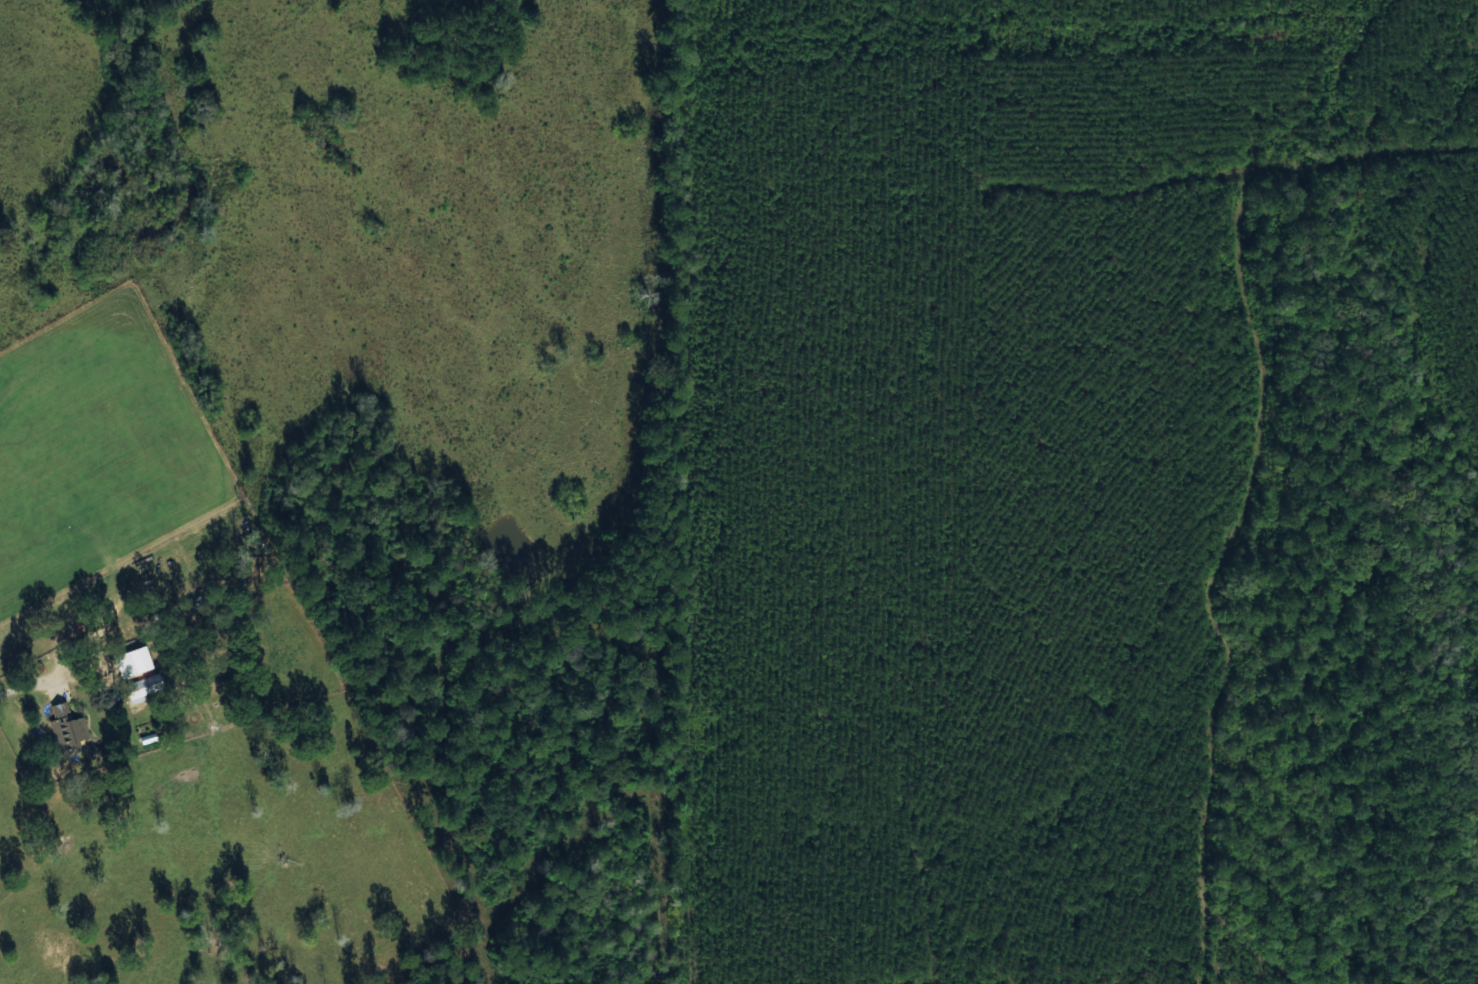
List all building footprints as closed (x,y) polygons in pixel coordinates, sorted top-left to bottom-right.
[(127,651),(135,674),(153,667),(145,645),(127,651)] [(132,704),(145,700),(143,695),(164,688),(159,673),(125,684),(132,704)] [(84,716),(70,719),(66,701),(51,705),(54,719),(50,720),(57,748),(90,741),(84,716)]
